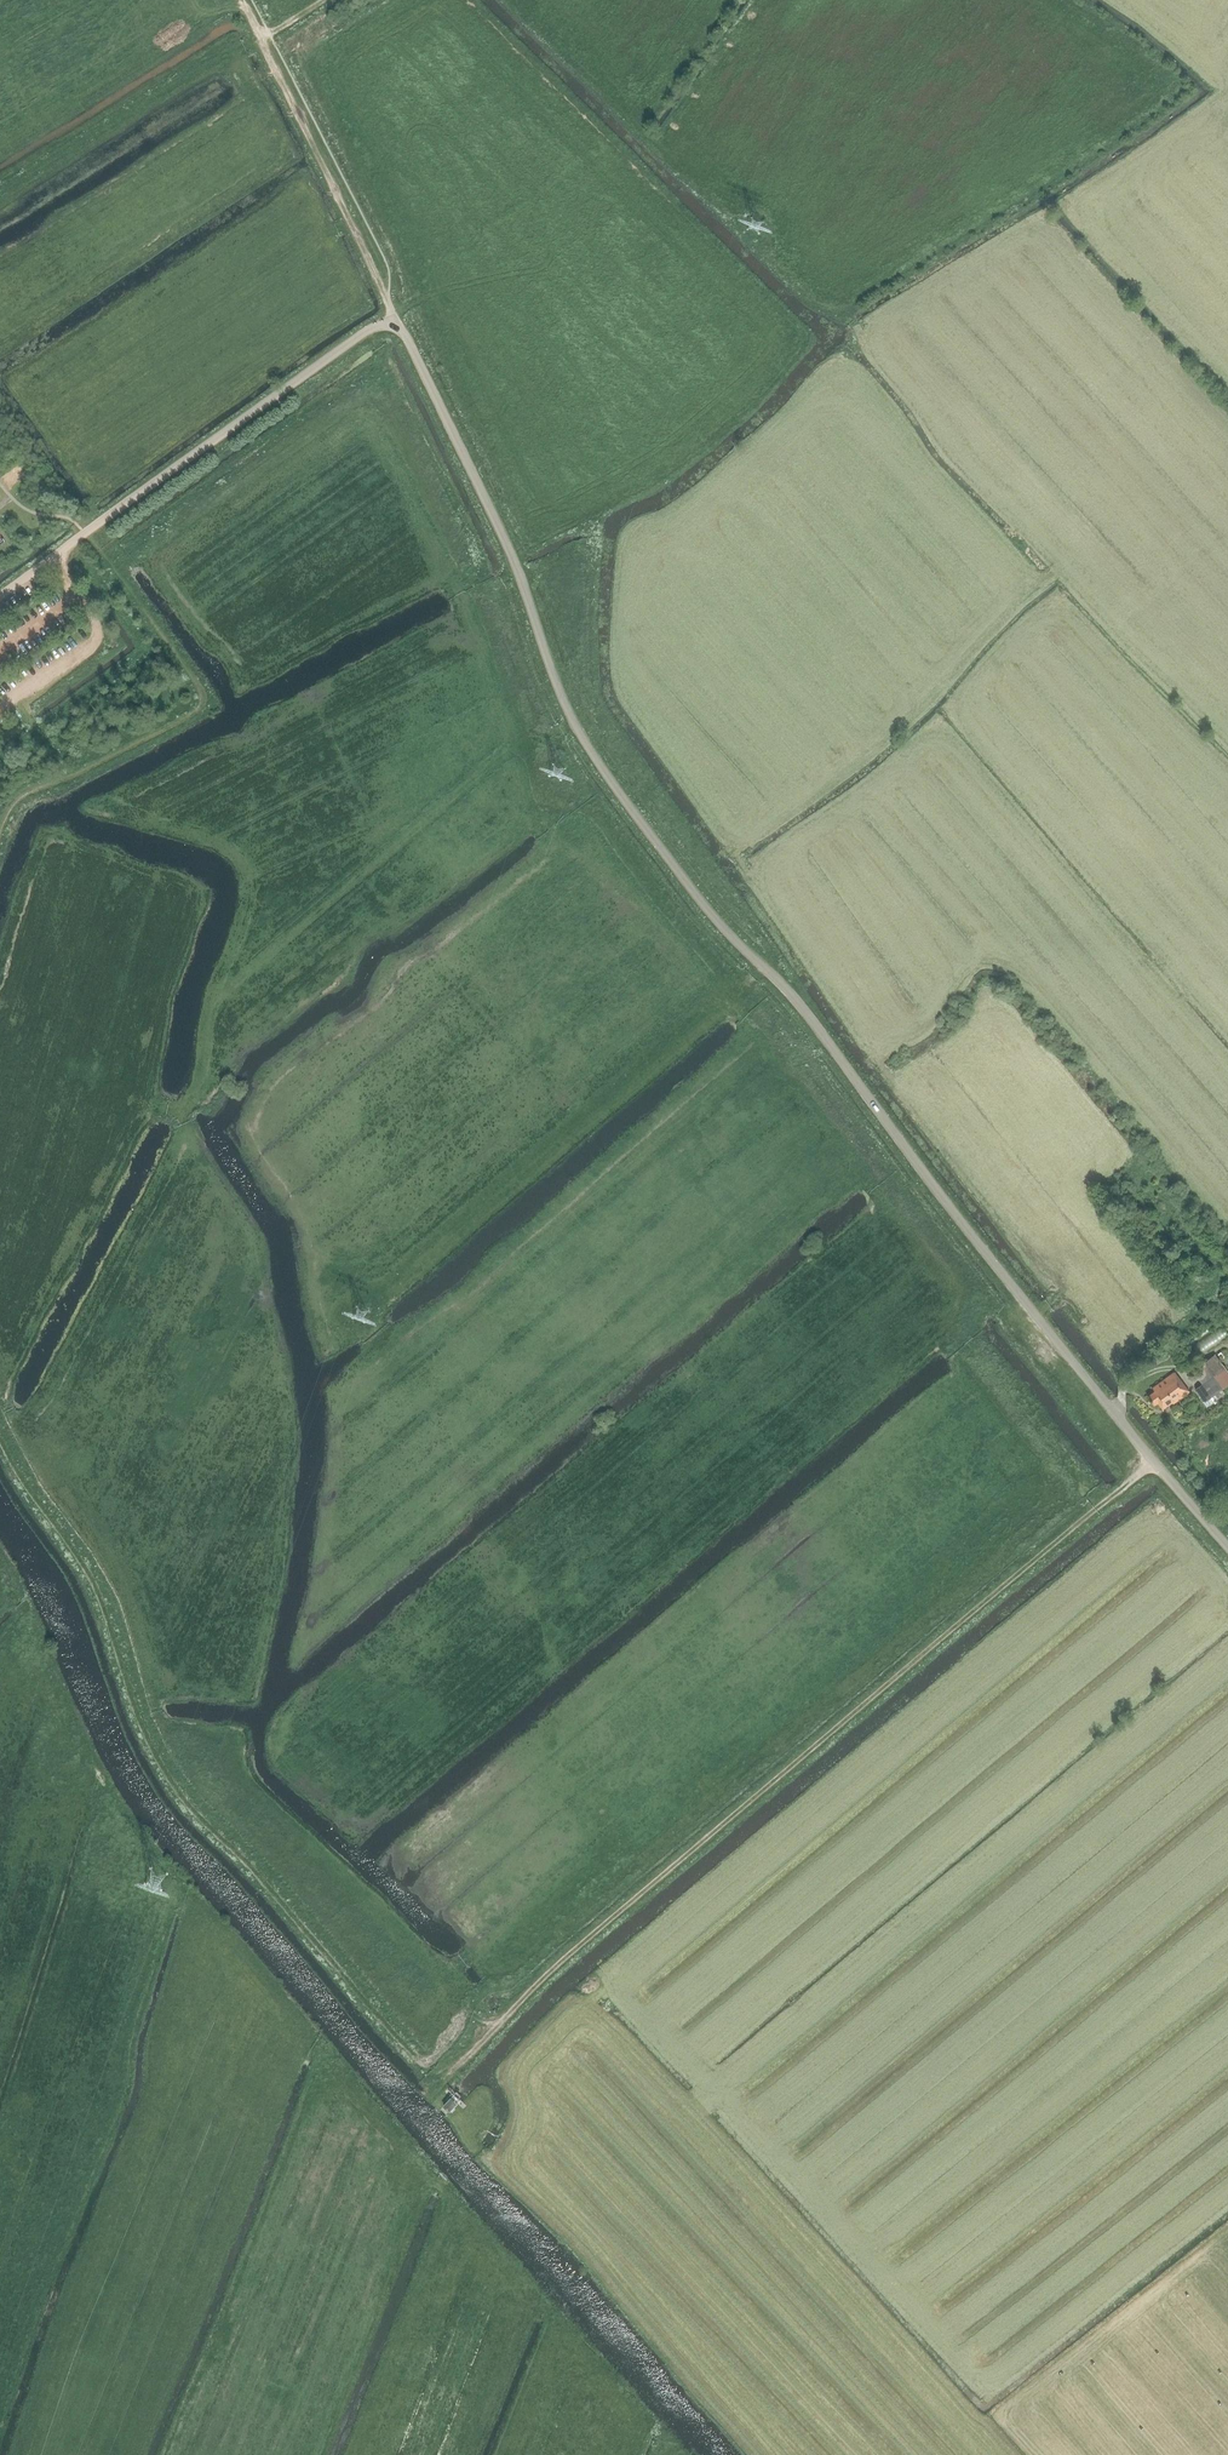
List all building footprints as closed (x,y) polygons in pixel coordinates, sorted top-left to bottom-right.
[(1227,1336),(1227,1331),(1225,1326),(1197,1344),(1202,1353),(1227,1336)] [(1227,1371),(1216,1357),(1214,1354),(1204,1363),(1204,1362),(1196,1368),(1199,1372),(1195,1375),(1202,1384),(1214,1374),(1218,1379),(1227,1371)] [(1173,1404),(1189,1392),(1174,1372),(1152,1388),(1155,1392),(1147,1397),(1154,1405),(1158,1403),(1163,1409),(1172,1403),(1173,1404)] [(1204,1402),(1211,1398),(1203,1385),(1196,1389),(1204,1402)] [(1178,1415),(1183,1412),(1178,1406),(1174,1409),(1178,1415)] [(450,2112),(459,2103),(452,2097),(444,2106),(450,2112)]
